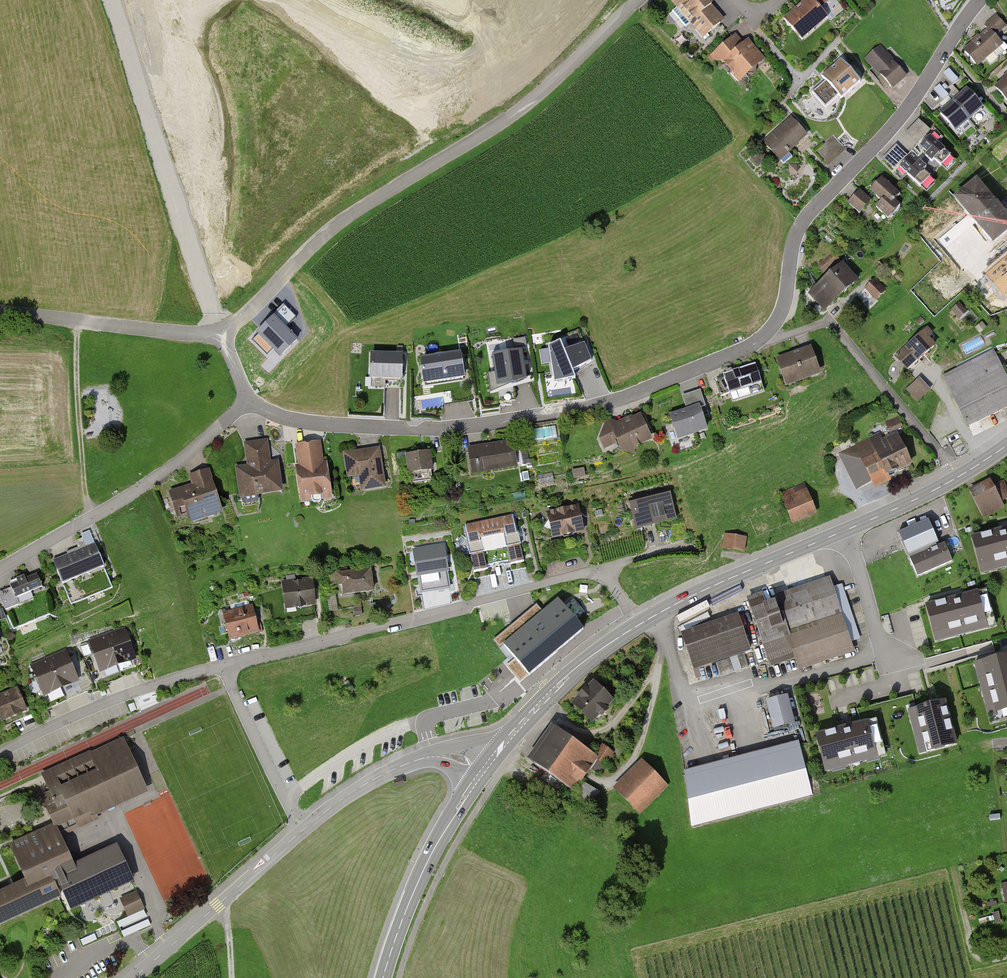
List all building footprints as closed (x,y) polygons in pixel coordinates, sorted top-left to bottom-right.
[(707,0),(673,0),(678,6),(672,11),(686,26),(691,21),(692,22),(711,5),(707,0)] [(790,15),(807,34),(827,16),(819,7),(827,0),(810,0),(805,5),(803,3),(790,15)] [(710,11),(697,22),(700,26),(697,30),(703,37),(720,23),(710,11)] [(985,26),(989,30),(995,37),(1006,27),(997,16),(985,26)] [(965,52),(977,65),(985,58),(991,64),(998,58),(992,52),(1001,44),(995,37),(989,30),(965,52)] [(732,39),(717,52),(733,72),(734,71),(743,72),(745,74),(762,60),(756,52),(754,54),(746,44),(741,48),(732,39)] [(880,47),(867,58),(874,66),(892,87),(905,76),(880,47)] [(861,82),(841,59),(821,76),(825,81),(812,92),(825,108),(839,96),(842,99),(861,82)] [(1006,101),(1006,79),(996,88),(1006,101)] [(969,119),(982,107),(967,90),(953,101),(969,119)] [(956,131),(969,119),(953,101),(949,96),(941,103),(945,108),(940,113),(956,131)] [(792,119),(765,143),(779,159),(806,135),(792,119)] [(833,135),(826,141),(838,154),(845,148),(833,135)] [(941,166),(951,156),(930,135),(920,145),(928,153),(925,155),(932,162),(934,159),(941,166)] [(838,154),(826,141),(815,152),(826,164),(838,154)] [(906,157),(895,147),(884,158),(894,169),(906,157)] [(766,158),(761,152),(752,159),(758,166),(766,158)] [(921,186),(930,176),(924,170),(926,167),(920,161),(917,164),(910,156),(900,166),(921,186)] [(789,164),(788,172),(792,175),(800,168),(797,164),(789,164)] [(900,195),(882,177),(876,183),(874,182),(870,186),(876,192),(876,195),(881,201),(876,207),(888,219),(900,207),(894,201),(900,195)] [(958,197),(974,215),(971,217),(978,225),(980,223),(996,242),(1006,233),(1006,218),(1001,211),(997,205),(996,205),(976,182),(958,197)] [(860,190),(848,202),(859,214),(871,201),(860,190)] [(968,267),(1006,300),(1006,279),(978,254),(968,267)] [(842,265),(809,293),(824,310),(857,282),(842,265)] [(874,281),(867,288),(876,298),(883,291),(874,281)] [(959,304),(953,310),(960,318),(966,313),(959,304)] [(982,323),(976,327),(980,332),(986,327),(982,323)] [(926,329),(896,357),(911,372),(922,362),(920,360),(934,346),(927,339),(932,334),(926,329)] [(578,330),(558,338),(560,342),(548,347),(554,383),(575,379),(572,372),(592,361),(584,343),(584,344),(578,330)] [(809,348),(779,359),(783,373),(791,370),(794,379),(804,375),(805,378),(818,373),(809,348)] [(522,350),(492,355),(497,386),(498,386),(500,401),(516,400),(514,383),(517,383),(527,378),(522,350)] [(460,353),(423,359),(422,368),(423,370),(421,370),(421,383),(424,382),(425,383),(463,377),(460,353)] [(402,355),(371,355),(371,377),(401,378),(402,355)] [(945,379),(966,423),(998,407),(999,411),(1006,407),(1006,380),(995,355),(945,379)] [(755,364),(723,374),(725,379),(716,382),(721,396),(730,393),(731,397),(763,387),(755,364)] [(917,381),(907,390),(918,401),(927,392),(917,381)] [(691,410),(671,416),(678,438),(706,429),(699,408),(705,406),(700,390),(686,394),(691,410)] [(636,414),(617,423),(606,418),(597,442),(601,451),(615,445),(619,455),(648,442),(636,414)] [(896,418),(887,422),(891,431),(900,427),(896,418)] [(896,470),(886,448),(879,435),(854,447),(841,454),(858,488),(871,482),(886,475),(896,470)] [(892,445),(886,448),(896,470),(911,463),(897,435),(889,439),(892,445)] [(286,493),(280,462),(273,463),(269,440),(245,444),(249,467),(236,469),(243,507),(263,503),(262,498),(286,493)] [(512,441),(466,447),(470,475),(516,468),(512,441)] [(337,501),(330,464),(326,464),(322,442),(298,446),(302,468),(299,469),(305,507),(337,501)] [(383,489),(378,448),(344,453),(347,479),(358,478),(360,492),(383,489)] [(428,452),(402,455),(405,475),(430,472),(428,452)] [(195,487),(172,494),(180,521),(193,517),(195,525),(226,515),(212,471),(191,477),(195,487)] [(971,491),(983,515),(1003,505),(1001,502),(1000,500),(1006,496),(1006,489),(1006,488),(1006,487),(1004,481),(1003,481),(994,486),(993,485),(991,481),(977,488),(974,489),(971,491)] [(782,495),(793,521),(814,512),(804,487),(782,495)] [(636,524),(637,529),(642,528),(641,523),(673,515),(668,493),(631,502),(637,524),(636,524)] [(544,513),(550,540),(581,534),(576,507),(544,513)] [(465,526),(463,526),(470,555),(471,554),(474,568),(475,571),(473,571),(475,579),(478,578),(486,577),(489,576),(488,568),(487,565),(509,560),(509,562),(510,563),(511,571),(515,570),(522,569),(526,568),(525,560),(522,560),(522,557),(519,544),(521,544),(519,533),(515,515),(513,516),(465,526)] [(928,519),(898,532),(905,548),(908,555),(909,555),(910,559),(918,576),(952,561),(950,555),(944,544),(936,548),(934,544),(938,542),(928,519)] [(972,537),(980,567),(1003,560),(1005,567),(1006,567),(1006,528),(1004,529),(972,537)] [(745,538),(726,535),(724,547),(743,550),(745,538)] [(79,550),(53,561),(71,602),(86,596),(86,594),(107,586),(99,568),(104,566),(95,544),(86,547),(83,538),(75,541),(79,550)] [(442,547),(415,551),(419,577),(421,589),(422,593),(428,592),(449,588),(447,573),(445,560),(442,547)] [(368,570),(334,574),(337,597),(371,594),(368,570)] [(41,576),(13,588),(20,604),(48,592),(41,576)] [(313,581),(284,585),(288,613),(317,609),(313,581)] [(842,585),(832,588),(840,614),(850,641),(856,639),(859,638),(857,631),(855,624),(853,618),(851,611),(849,606),(846,599),(844,592),(842,586),(842,585)] [(832,588),(831,586),(779,604),(776,605),(767,608),(763,595),(756,598),(748,601),(758,630),(755,631),(758,640),(761,639),(769,661),(795,652),(800,666),(852,649),(850,641),(840,614),(832,588)] [(960,596),(926,605),(934,635),(957,629),(959,636),(963,634),(962,627),(985,621),(994,619),(986,589),(978,592),(960,596)] [(558,599),(503,645),(529,675),(583,629),(575,619),(585,611),(574,598),(564,606),(558,599)] [(255,607),(226,614),(233,643),(262,637),(255,607)] [(739,618),(683,636),(694,668),(750,649),(739,618)] [(126,629),(108,636),(120,670),(139,663),(126,629)] [(108,636),(89,642),(102,676),(120,670),(108,636)] [(67,651),(49,659),(64,693),(82,686),(67,651)] [(982,662),(988,685),(981,687),(982,691),(989,689),(995,713),(998,721),(1006,719),(1006,655),(982,662)] [(49,659),(31,667),(46,701),(64,693),(49,659)] [(605,708),(612,701),(594,684),(586,691),(586,690),(581,696),(574,704),(592,721),(599,713),(601,715),(606,710),(605,708)] [(0,699),(0,714),(6,727),(32,715),(21,690),(0,699)] [(786,697),(769,702),(775,726),(792,722),(786,697)] [(917,709),(908,711),(911,722),(919,720),(927,752),(956,744),(945,701),(932,704),(917,709)] [(845,728),(817,735),(824,764),(847,758),(849,765),(854,764),(852,757),(877,750),(884,748),(876,719),(869,721),(861,723),(849,727),(845,728)] [(596,756),(559,730),(535,763),(573,790),(596,758),(597,757),(596,756)] [(42,797),(55,825),(64,821),(73,817),(77,826),(96,817),(92,808),(143,785),(123,741),(91,755),(90,753),(52,771),(43,775),(51,793),(42,797)] [(798,745),(685,775),(691,826),(812,795),(798,745)] [(602,746),(596,756),(597,757),(596,758),(604,764),(612,753),(602,746)] [(618,792),(636,809),(663,783),(645,765),(618,792)] [(402,778),(394,782),(396,787),(404,783),(402,778)] [(67,872),(57,850),(47,829),(11,846),(27,881),(0,893),(0,923),(60,896),(57,888),(62,886),(57,877),(67,872)] [(118,849),(67,872),(57,877),(62,886),(70,904),(131,877),(118,849)] [(136,892),(121,899),(128,915),(139,910),(143,909),(136,892)] [(129,917),(117,922),(120,927),(146,915),(144,910),(129,917)] [(148,920),(122,931),(124,937),(138,930),(150,925),(148,920)] [(94,934),(81,940),(84,945),(97,939),(94,934)]
